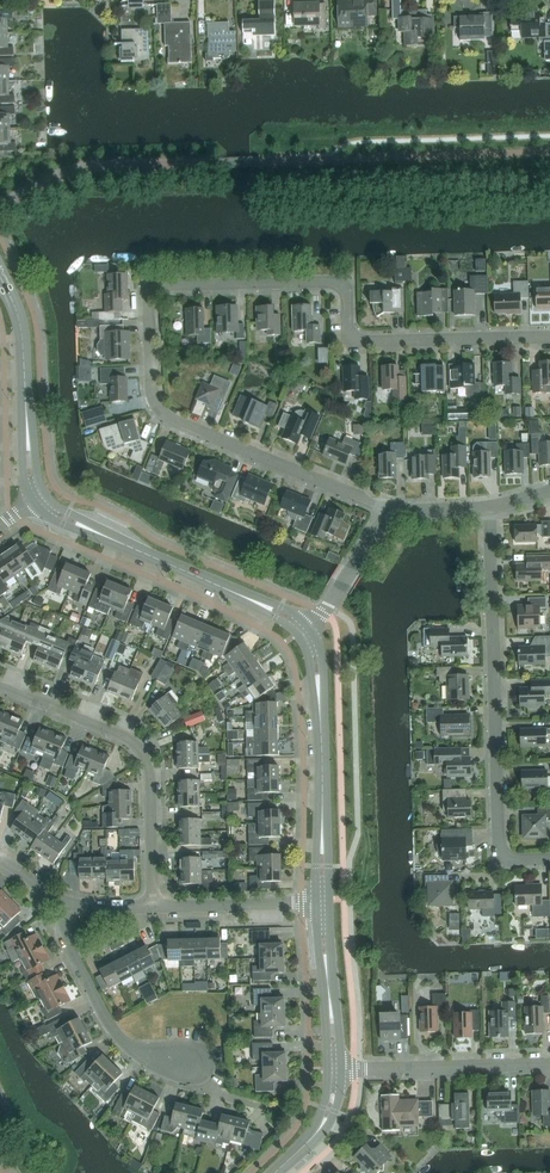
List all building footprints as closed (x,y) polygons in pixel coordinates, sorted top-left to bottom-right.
[(353,0),(338,1),(339,26),(352,26),(352,23),(367,22),(366,14),(376,14),(376,0),(353,0)] [(392,20),(400,19),(401,32),(406,32),(407,46),(427,46),(427,39),(432,38),(431,15),(427,15),(426,10),(401,11),(401,0),(392,0),(392,20)] [(274,1),(259,1),(259,20),(242,21),(243,34),(252,34),(252,36),(275,36),(274,1)] [(178,63),(192,63),(190,22),(171,23),(171,4),(157,4),(157,24),(164,24),(165,46),(168,46),(169,58),(168,58),(168,65),(178,65),(178,63)] [(318,8),(318,4),(294,4),(295,25),(318,24),(318,29),(327,28),(326,8),(318,8)] [(7,33),(7,19),(13,19),(13,11),(0,11),(0,33),(7,33)] [(483,16),(481,16),(454,17),(454,28),(460,28),(460,41),(485,40),(485,37),(493,37),(492,13),(483,13),(483,16)] [(544,24),(540,20),(540,16),(537,13),(511,14),(511,32),(521,31),(521,37),(539,36),(539,42),(545,42),(545,60),(549,60),(549,24),(544,24)] [(235,33),(236,33),(236,32),(229,32),(229,22),(228,22),(228,23),(207,23),(207,24),(208,37),(211,37),(211,44),(208,45),(208,54),(206,54),(206,61),(213,61),(213,59),(230,58),(229,52),(236,51),(235,33)] [(134,57),(149,57),(148,29),(121,30),(122,48),(120,48),(120,49),(121,61),(133,61),(134,61),(134,57)] [(14,56),(14,47),(8,47),(7,33),(0,33),(0,56),(14,56)] [(500,54),(491,55),(492,64),(500,64),(500,54)] [(9,81),(8,67),(14,67),(14,58),(0,59),(0,81),(9,81)] [(15,103),(15,95),(9,95),(9,81),(0,81),(0,104),(15,103)] [(10,129),(10,115),(15,115),(15,106),(0,107),(0,129),(10,129)] [(16,151),(16,142),(10,143),(10,129),(0,129),(0,151),(16,151)] [(486,259),(475,259),(476,272),(486,271),(486,259)] [(406,268),(395,268),(395,282),(407,282),(407,276),(406,268)] [(122,312),(122,300),(127,299),(127,274),(108,275),(109,294),(105,294),(105,300),(106,312),(122,312)] [(474,294),(487,294),(488,294),(488,276),(470,276),(470,291),(460,291),(460,290),(458,290),(458,291),(454,291),(455,315),(475,315),(474,294)] [(511,314),(521,314),(520,298),(529,298),(528,281),(513,282),(514,294),(494,294),(495,313),(511,313),(511,314)] [(536,288),(536,308),(549,308),(549,287),(536,288)] [(383,313),(388,313),(394,313),(394,312),(403,312),(403,289),(392,289),(392,292),(370,293),(370,304),(373,304),(373,306),(373,308),(373,309),(374,311),(374,313),(375,314),(376,316),(377,317),(383,313)] [(433,313),(447,313),(448,313),(448,289),(432,289),(432,292),(417,293),(417,316),(433,316),(433,313)] [(306,331),(307,343),(321,342),(320,326),(312,326),(311,305),(292,306),(293,331),(306,331)] [(237,324),(237,306),(218,307),(218,333),(237,332),(237,339),(244,339),(244,324),(237,324)] [(268,335),(280,335),(280,315),(273,315),(272,307),(257,307),(257,330),(267,330),(268,335)] [(204,329),(203,309),(186,309),(187,335),(197,335),(198,343),(211,343),(211,329),(204,329)] [(87,320),(78,320),(78,328),(88,328),(87,320)] [(129,358),(128,333),(123,333),(123,326),(101,326),(101,341),(97,345),(98,351),(101,356),(107,356),(107,359),(129,358)] [(534,393),(546,393),(546,392),(549,392),(549,362),(540,362),(540,375),(533,376),(534,393)] [(444,393),(443,363),(442,363),(443,365),(422,365),(422,374),(416,374),(416,385),(422,385),(422,392),(436,392),(436,391),(443,391),(443,393),(444,393)] [(506,394),(520,394),(520,378),(512,378),(511,363),(494,363),(495,386),(506,386),(506,394)] [(234,364),(230,373),(238,376),(241,368),(234,364)] [(475,383),(474,364),(463,364),(463,367),(450,367),(450,389),(466,388),(467,396),(472,400),(481,399),(481,383),(475,383)] [(92,366),(79,367),(79,376),(92,376),(92,366)] [(398,382),(398,366),(383,367),(383,390),(394,390),(394,400),(406,400),(405,382),(398,382)] [(360,383),(360,367),(343,367),(344,391),(355,391),(355,399),(369,399),(368,383),(360,383)] [(125,378),(124,368),(101,368),(101,384),(111,384),(111,402),(128,401),(127,377),(125,378)] [(230,383),(215,377),(211,387),(203,384),(197,399),(211,405),(210,408),(218,412),(230,383)] [(243,422),(259,428),(264,415),(272,419),(278,405),(270,401),(268,406),(242,395),(233,416),(244,420),(243,422)] [(373,423),(372,401),(367,402),(365,407),(368,408),(364,415),(367,416),(364,423),(373,423)] [(522,407),(513,407),(513,417),(522,417),(522,407)] [(534,407),(525,407),(525,418),(534,418),(534,407)] [(103,408),(90,412),(94,425),(107,421),(103,408)] [(282,437),(282,438),(298,445),(301,436),(310,439),(313,432),(319,416),(305,410),(305,412),(302,411),(299,410),(297,411),(295,412),(293,414),(292,417),(291,416),(290,417),(284,414),(284,413),(278,426),(279,427),(279,426),(286,429),(282,437)] [(468,410),(448,410),(448,419),(468,419),(468,410)] [(496,410),(496,419),(508,419),(508,410),(496,410)] [(410,415),(400,416),(400,424),(410,424),(410,415)] [(140,462),(147,446),(148,443),(141,440),(139,433),(138,434),(134,420),(100,430),(101,430),(104,442),(106,444),(107,446),(109,448),(111,450),(114,451),(117,451),(119,451),(119,452),(127,447),(134,450),(131,458),(140,462)] [(539,434),(538,421),(530,421),(531,435),(539,434)] [(350,454),(359,458),(361,451),(361,443),(345,437),(342,444),(330,439),(323,455),(346,464),(350,454)] [(452,455),(443,456),(443,478),(459,478),(459,468),(467,467),(467,462),(466,446),(466,437),(459,437),(456,437),(457,443),(457,447),(451,447),(452,455)] [(539,443),(539,437),(531,438),(532,454),(539,454),(539,465),(549,465),(549,442),(539,443)] [(191,451),(167,441),(160,458),(152,455),(145,470),(159,476),(165,462),(183,469),(191,451)] [(498,458),(497,442),(477,443),(473,447),(474,477),(490,477),(490,458),(498,458)] [(379,478),(396,478),(396,458),(404,458),(404,443),(390,443),(391,454),(379,454),(379,478)] [(523,458),(530,458),(529,443),(516,444),(516,451),(505,451),(506,474),(523,473),(523,458)] [(411,456),(412,479),(429,478),(429,467),(436,467),(435,450),(428,451),(428,456),(411,456)] [(230,472),(232,468),(215,461),(213,465),(204,461),(197,477),(212,483),(211,486),(214,491),(216,492),(215,497),(227,502),(238,475),(230,472)] [(135,471),(132,478),(138,480),(141,474),(135,471)] [(146,473),(142,481),(150,484),(153,476),(146,473)] [(264,505),(273,485),(249,475),(247,479),(240,477),(232,497),(245,503),(247,498),(264,505)] [(305,514),(311,500),(301,497),(301,498),(286,492),(280,507),(289,511),(288,513),(291,518),(296,520),(293,527),(307,533),(313,517),(305,514)] [(336,537),(344,540),(349,527),(342,524),(345,515),(330,508),(327,516),(320,513),(317,521),(311,534),(324,539),(326,533),(336,537)] [(542,521),(542,525),(537,525),(515,526),(516,542),(537,542),(537,534),(542,534),(542,537),(549,537),(549,521),(542,521)] [(38,545),(34,548),(28,552),(21,542),(10,549),(24,569),(34,562),(41,573),(41,574),(42,574),(51,550),(38,545)] [(10,549),(0,556),(14,576),(24,569),(10,549)] [(2,594),(8,590),(4,583),(14,576),(0,556),(0,590),(2,594)] [(516,564),(517,582),(541,581),(541,569),(549,569),(549,556),(536,557),(526,557),(527,564),(516,564)] [(70,591),(79,569),(66,564),(60,579),(53,576),(48,590),(60,595),(63,588),(70,591)] [(79,569),(70,591),(77,593),(74,601),(86,606),(92,592),(85,589),(91,574),(79,569)] [(111,607),(120,586),(107,581),(101,596),(94,593),(89,607),(108,615),(111,608),(111,607)] [(35,585),(29,590),(34,596),(40,592),(35,585)] [(132,591),(120,586),(111,607),(111,608),(118,610),(115,618),(127,623),(133,609),(126,606),(132,591)] [(4,597),(0,600),(6,609),(11,606),(4,597)] [(36,597),(34,603),(39,605),(42,599),(36,597)] [(152,625),(161,603),(149,598),(142,613),(136,610),(130,624),(142,629),(145,622),(152,625)] [(540,608),(546,608),(546,598),(528,598),(528,605),(518,605),(518,629),(528,629),(528,627),(540,627),(540,608)] [(161,603),(152,625),(159,627),(156,635),(168,640),(174,626),(167,623),(173,608),(161,603)] [(72,614),(70,620),(78,623),(81,617),(72,614)] [(177,647),(182,649),(194,620),(181,615),(172,637),(180,640),(177,647)] [(0,621),(0,632),(2,633),(0,637),(0,647),(9,651),(20,623),(10,619),(8,616),(0,621)] [(190,644),(197,647),(206,625),(194,620),(182,649),(187,651),(190,644)] [(20,623),(9,651),(21,656),(26,643),(32,646),(41,626),(31,623),(29,627),(20,623)] [(201,657),(206,659),(218,630),(206,625),(197,647),(204,650),(201,657)] [(41,626),(32,646),(39,648),(33,661),(46,666),(57,638),(49,635),(51,631),(41,626)] [(85,628),(82,634),(88,637),(91,630),(85,628)] [(448,629),(431,629),(423,630),(424,647),(442,646),(442,656),(467,656),(467,637),(449,637),(448,629)] [(222,657),(222,655),(231,636),(218,630),(206,659),(211,661),(214,654),(222,657)] [(118,631),(115,638),(120,641),(124,634),(118,631)] [(124,634),(120,641),(128,645),(132,635),(125,632),(124,634)] [(223,667),(226,672),(252,654),(244,643),(242,644),(238,638),(238,639),(231,636),(222,655),(225,656),(229,663),(223,667)] [(518,647),(519,665),(545,664),(545,657),(549,657),(549,636),(540,637),(540,646),(518,647)] [(57,638),(46,666),(58,671),(64,658),(65,658),(68,656),(71,657),(76,645),(77,641),(69,637),(67,643),(57,638)] [(127,646),(120,644),(117,652),(123,655),(127,646)] [(71,657),(69,660),(76,663),(70,676),(83,681),(91,662),(94,655),(94,653),(76,645),(71,657)] [(110,648),(105,658),(112,661),(116,650),(110,648)] [(155,648),(152,654),(160,658),(163,652),(155,648)] [(236,672),(240,678),(259,665),(252,654),(226,672),(229,677),(236,672)] [(91,662),(83,681),(95,686),(103,667),(105,662),(104,659),(94,655),(91,662)] [(179,656),(177,662),(185,665),(187,660),(185,659),(179,656)] [(167,662),(161,659),(151,676),(157,679),(165,665),(167,662)] [(166,665),(172,669),(175,665),(168,661),(168,662),(166,665)] [(238,689),(241,694),(267,676),(259,665),(240,678),(244,685),(238,689)] [(115,672),(107,691),(119,696),(127,677),(130,671),(120,667),(118,673),(115,672)] [(203,667),(201,673),(205,679),(205,678),(210,670),(203,667)] [(448,700),(469,700),(468,675),(454,676),(453,667),(437,668),(437,676),(440,676),(440,682),(448,682),(448,700)] [(127,677),(119,696),(132,701),(140,682),(143,673),(131,668),(130,671),(127,677)] [(255,700),(255,703),(277,702),(277,699),(276,694),(277,694),(273,688),(274,687),(267,676),(241,694),(244,698),(251,694),(255,700)] [(214,681),(208,685),(213,692),(219,688),(214,681)] [(520,689),(520,706),(544,705),(544,695),(549,695),(549,681),(540,681),(531,681),(531,688),(520,689)] [(169,692),(165,695),(149,709),(158,719),(174,705),(174,706),(178,703),(169,692)] [(221,692),(216,695),(220,701),(225,698),(221,692)] [(246,711),(246,717),(277,716),(277,702),(255,703),(253,703),(254,711),(246,711)] [(158,719),(166,729),(182,716),(174,706),(174,705),(158,719)] [(441,736),(469,735),(469,715),(451,715),(451,716),(443,716),(443,708),(426,709),(427,723),(441,722),(441,736)] [(11,714),(0,710),(0,735),(2,736),(11,714)] [(188,727),(206,720),(202,711),(184,718),(188,727)] [(11,714),(2,736),(10,739),(7,745),(20,750),(25,736),(18,733),(24,720),(11,714)] [(254,722),(254,729),(278,729),(277,716),(246,717),(246,722),(254,722)] [(37,750),(45,754),(54,732),(40,727),(35,740),(28,737),(22,751),(35,756),(37,750)] [(521,747),(546,746),(546,735),(549,735),(549,728),(521,729),(521,747)] [(246,737),(247,743),(278,742),(278,729),(254,729),(254,737),(246,737)] [(61,751),(67,738),(54,732),(45,754),(43,759),(50,763),(63,768),(69,754),(61,751)] [(177,755),(210,754),(210,749),(208,747),(198,747),(198,741),(177,742),(177,755)] [(278,742),(247,743),(247,748),(255,748),(255,756),(278,755),(278,742)] [(80,768),(88,772),(97,750),(83,745),(78,758),(71,755),(65,769),(77,774),(80,768)] [(435,749),(427,749),(427,752),(427,759),(428,765),(435,765),(447,764),(448,776),(471,776),(470,758),(461,758),(460,748),(452,748),(435,749)] [(97,750),(88,772),(95,775),(92,782),(102,786),(115,777),(112,772),(104,769),(110,755),(97,750)] [(210,754),(177,755),(178,769),(198,768),(198,763),(211,763),(210,754)] [(255,772),(255,780),(279,779),(279,766),(263,766),(262,759),(247,759),(247,773),(255,772)] [(240,772),(239,760),(227,760),(227,766),(227,772),(240,772)] [(547,788),(549,787),(549,777),(547,777),(547,770),(522,771),(523,789),(547,788)] [(52,776),(48,785),(55,788),(58,778),(52,776)] [(115,777),(102,786),(103,797),(109,797),(109,806),(132,805),(132,791),(118,791),(117,780),(115,777)] [(279,779),(255,780),(256,787),(248,787),(248,801),(263,800),(263,793),(279,793),(279,779)] [(178,781),(178,794),(199,793),(199,780),(178,781)] [(27,787),(23,795),(28,797),(31,789),(27,787)] [(39,788),(36,794),(44,797),(47,791),(39,788)] [(237,789),(228,789),(228,802),(235,802),(235,800),(238,800),(237,789)] [(448,818),(472,817),(471,801),(467,801),(466,789),(442,790),(443,811),(448,815),(448,818)] [(7,793),(2,791),(1,796),(0,795),(0,823),(4,806),(13,808),(16,795),(7,793)] [(50,792),(46,798),(53,803),(57,796),(50,792)] [(199,793),(178,794),(179,807),(200,807),(199,793)] [(40,812),(33,807),(29,804),(23,800),(15,811),(14,814),(19,818),(11,829),(22,837),(39,814),(40,812)] [(256,817),(257,824),(280,824),(280,810),(264,810),(263,803),(248,803),(248,817),(256,817)] [(103,828),(118,827),(118,819),(132,819),(132,805),(109,806),(109,814),(103,814),(103,828)] [(524,838),(545,837),(545,821),(549,821),(549,808),(537,809),(538,816),(523,816),(524,838)] [(22,837),(33,844),(33,845),(49,823),(51,820),(47,817),(46,819),(39,814),(22,837)] [(56,816),(52,821),(56,824),(60,819),(56,816)] [(179,819),(179,832),(200,832),(200,819),(179,819)] [(33,845),(33,844),(31,847),(42,856),(55,838),(48,834),(53,826),(49,823),(33,845)] [(280,824),(257,824),(257,831),(249,832),(249,845),(265,845),(264,837),(280,837),(280,824)] [(470,839),(473,839),(472,829),(441,830),(442,839),(437,843),(437,852),(442,852),(442,860),(467,859),(466,845),(470,845),(470,839)] [(180,846),(201,845),(212,845),(212,838),(200,838),(200,832),(179,832),(180,846)] [(55,838),(42,856),(54,864),(72,838),(67,835),(62,843),(55,838)] [(101,857),(93,857),(94,878),(107,878),(106,851),(106,847),(101,847),(101,857)] [(94,878),(93,857),(84,857),(83,848),(78,848),(78,853),(79,860),(80,879),(94,878)] [(257,861),(258,869),(281,868),(281,855),(265,855),(265,848),(249,848),(250,861),(257,861)] [(135,881),(134,850),(128,850),(129,860),(120,860),(121,881),(135,881)] [(107,882),(116,881),(116,886),(121,886),(121,883),(121,881),(120,860),(112,860),(111,851),(106,851),(107,878),(107,882)] [(180,858),(180,871),(201,870),(201,857),(180,858)] [(281,868),(258,869),(258,876),(250,876),(250,890),(266,889),(265,882),(281,881),(281,868)] [(201,870),(180,871),(181,884),(201,884),(202,884),(210,884),(210,882),(210,870),(201,870)] [(430,906),(452,905),(452,901),(452,882),(449,882),(449,875),(425,876),(426,892),(429,892),(430,906)] [(239,883),(230,883),(230,885),(230,889),(230,890),(230,892),(239,891),(239,883)] [(549,917),(549,901),(542,901),(541,884),(531,885),(532,886),(515,886),(516,905),(533,905),(533,917),(549,917)] [(12,900),(2,890),(0,892),(0,912),(12,900)] [(469,909),(482,909),(482,917),(494,916),(494,914),(502,914),(501,894),(493,894),(493,892),(468,892),(469,909)] [(0,912),(0,925),(3,928),(1,930),(6,936),(20,922),(15,917),(22,911),(12,900),(0,912)] [(451,913),(451,922),(460,922),(460,913),(451,913)] [(260,945),(261,959),(283,958),(283,944),(270,944),(270,931),(252,931),(252,945),(260,945)] [(20,935),(7,941),(4,943),(8,949),(6,950),(13,963),(21,959),(21,958),(43,947),(40,941),(39,941),(36,935),(23,941),(20,935)] [(207,939),(208,960),(221,959),(228,958),(228,943),(220,944),(220,936),(213,936),(213,939),(207,939)] [(158,945),(162,960),(168,960),(168,961),(182,960),(181,940),(176,940),(175,937),(168,938),(168,945),(158,945)] [(195,960),(194,937),(187,937),(187,940),(181,940),(182,960),(182,967),(195,966),(195,960)] [(195,960),(208,960),(207,939),(201,940),(201,937),(194,937),(195,960)] [(135,952),(144,970),(156,964),(155,963),(162,960),(158,945),(149,950),(145,944),(139,947),(140,950),(135,952)] [(46,954),(43,947),(21,958),(21,959),(25,966),(21,968),(27,980),(40,973),(36,967),(49,960),(46,954)] [(133,976),(144,970),(135,952),(130,955),(128,952),(122,956),(133,976)] [(121,982),(133,976),(122,956),(116,959),(117,962),(112,964),(121,982)] [(253,966),(253,972),(253,981),(271,980),(271,972),(284,972),(283,958),(261,959),(261,966),(253,966)] [(110,988),(121,982),(112,964),(107,967),(106,964),(99,968),(102,974),(96,978),(103,991),(109,987),(110,988)] [(28,982),(36,997),(38,998),(39,999),(41,999),(42,999),(64,987),(61,981),(60,981),(57,975),(44,982),(41,975),(28,982)] [(64,987),(42,999),(46,1007),(42,1009),(48,1020),(61,1014),(58,1007),(70,1001),(67,994),(64,987)] [(262,1005),(262,1013),(285,1012),(285,998),(272,999),(271,988),(253,989),(254,1005),(262,1005)] [(154,990),(143,996),(147,1004),(158,998),(154,990)] [(420,1032),(438,1031),(437,1009),(446,1009),(446,994),(433,994),(433,1007),(420,1008),(420,1032)] [(526,1034),(542,1033),(542,1013),(549,1013),(549,996),(541,996),(541,1007),(526,1007),(526,1034)] [(486,1036),(486,1037),(509,1036),(508,1017),(515,1016),(515,1002),(502,1002),(502,1011),(489,1012),(490,1036),(486,1036)] [(455,1013),(455,1038),(471,1037),(471,1030),(480,1030),(479,1010),(470,1010),(470,1013),(455,1013)] [(285,1012),(262,1013),(262,1020),(254,1021),(255,1037),(273,1037),(273,1027),(285,1027),(285,1012)] [(389,1012),(381,1013),(381,1040),(400,1040),(400,1039),(408,1039),(408,1015),(400,1015),(389,1015),(389,1012)] [(44,1025),(34,1030),(38,1038),(50,1032),(53,1038),(56,1036),(59,1043),(86,1030),(80,1017),(64,1025),(60,1019),(47,1026),(44,1025)] [(65,1065),(80,1057),(87,1053),(84,1046),(92,1042),(86,1030),(59,1043),(61,1046),(58,1053),(65,1065)] [(263,1060),(264,1067),(286,1067),(286,1053),(273,1053),(273,1043),(253,1043),(253,1060),(263,1060)] [(87,1080),(92,1085),(113,1064),(103,1054),(91,1067),(85,1062),(75,1073),(85,1082),(87,1080)] [(113,1064),(92,1085),(98,1091),(96,1093),(106,1102),(116,1091),(111,1086),(123,1074),(113,1064)] [(286,1067),(264,1067),(264,1075),(256,1075),(256,1092),(274,1091),(274,1081),(287,1081),(286,1067)] [(113,1111),(125,1117),(124,1119),(132,1123),(133,1121),(134,1118),(148,1092),(135,1085),(127,1101),(120,1097),(113,1111)] [(529,1091),(529,1092),(533,1091),(534,1115),(544,1115),(545,1126),(549,1126),(549,1090),(529,1091)] [(134,1118),(133,1121),(151,1130),(158,1117),(152,1114),(160,1098),(148,1092),(134,1118)] [(486,1108),(493,1115),(497,1110),(505,1110),(505,1123),(520,1123),(519,1105),(511,1105),(510,1092),(488,1092),(488,1105),(486,1108)] [(470,1128),(469,1093),(455,1093),(455,1103),(439,1104),(439,1120),(455,1120),(455,1129),(470,1128)] [(383,1095),(384,1131),(399,1131),(399,1125),(411,1125),(411,1117),(433,1117),(432,1100),(432,1101),(417,1101),(417,1100),(398,1101),(398,1095),(383,1095)] [(165,1115),(161,1130),(173,1133),(178,1127),(184,1128),(190,1107),(176,1103),(172,1117),(165,1115)] [(185,1128),(183,1134),(196,1138),(196,1139),(204,1141),(206,1141),(210,1122),(201,1120),(204,1110),(190,1107),(184,1128),(185,1128)] [(210,1122),(206,1141),(207,1142),(219,1145),(223,1146),(223,1143),(230,1145),(231,1140),(230,1140),(236,1118),(222,1115),(220,1125),(210,1122)] [(236,1118),(230,1140),(231,1140),(243,1143),(243,1146),(259,1150),(263,1133),(248,1129),(250,1122),(236,1118)] [(354,1157),(362,1165),(361,1171),(367,1171),(369,1172),(377,1172),(378,1172),(379,1172),(381,1171),(383,1171),(384,1163),(391,1156),(380,1145),(375,1149),(371,1150),(366,1145),(354,1157)] [(137,1160),(134,1167),(140,1170),(143,1164),(137,1160)]
